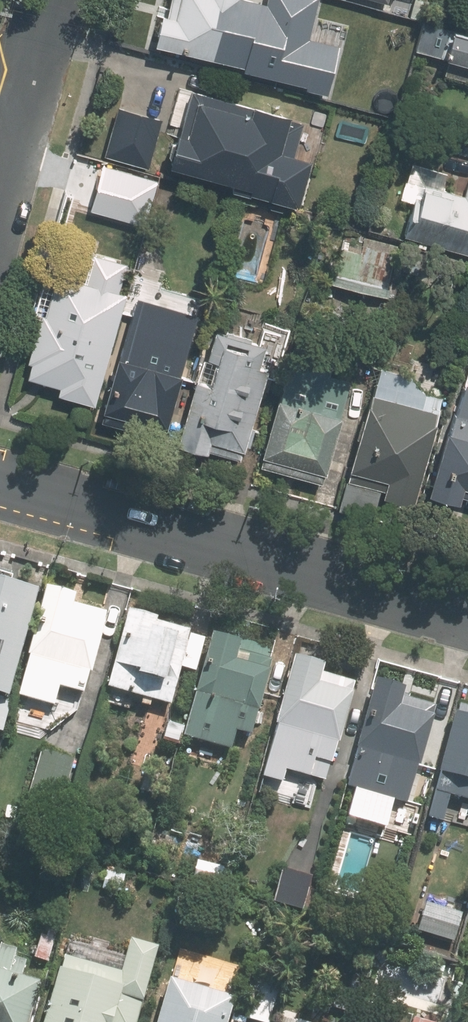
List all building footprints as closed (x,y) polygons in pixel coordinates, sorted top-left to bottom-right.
[(163,17),(156,15),(149,45),(327,86),(337,42),(311,36),(320,0),(266,0),(266,3),(252,0),(167,0),(163,17)] [(450,34),(451,30),(425,23),(418,48),(445,56),(443,61),(467,67),(467,39),(450,34)] [(292,151),(300,119),(187,90),(175,138),(172,137),(164,169),(226,185),(225,192),(248,198),(250,191),(298,203),(310,156),(292,151)] [(145,168),(157,121),(115,109),(102,157),(145,168)] [(397,237),(467,256),(467,254),(467,182),(464,181),(460,195),(437,189),(441,172),(407,163),(398,195),(408,197),(397,237)] [(107,166),(95,208),(140,221),(152,178),(107,166)] [(332,242),(321,283),(376,299),(388,258),(332,242)] [(87,410),(117,302),(52,283),(40,324),(36,323),(23,369),(26,370),(22,384),(55,394),(53,401),(87,410)] [(195,316),(139,299),(119,367),(117,366),(102,416),(105,417),(102,427),(159,443),(161,434),(162,434),(179,381),(176,380),(195,316)] [(247,342),(222,335),(221,340),(209,337),(202,365),(211,367),(204,390),(191,387),(174,449),(205,457),(205,454),(236,463),(261,375),(253,372),(258,350),(245,346),(247,342)] [(335,422),(345,386),(327,380),(330,367),(293,357),(279,407),(276,406),(261,461),(264,462),(262,470),(319,486),(321,478),(323,479),(338,423),(335,422)] [(448,445),(443,443),(425,502),(454,511),(457,502),(467,506),(467,378),(448,445)] [(421,409),(425,394),(377,381),(372,395),(370,395),(366,409),(363,408),(345,470),(349,471),(339,509),(373,519),(379,495),(409,503),(431,424),(429,424),(433,412),(421,409)] [(32,589),(0,580),(0,703),(2,694),(32,589)] [(76,597),(45,588),(26,655),(30,657),(20,695),(55,705),(60,689),(82,695),(105,613),(74,604),(76,597)] [(156,620),(127,612),(105,689),(170,708),(182,668),(195,672),(204,640),(190,636),(191,632),(155,622),(156,620)] [(238,643),(209,635),(193,694),(196,695),(184,737),(231,750),(236,732),(251,736),(272,661),(236,651),(238,643)] [(322,667),(291,658),(273,723),(277,724),(262,777),(281,782),(285,770),(325,782),(353,684),(319,675),(322,667)] [(405,687),(377,679),(358,746),(362,747),(344,811),(357,815),(364,790),(411,803),(438,705),(402,695),(405,687)] [(460,706),(429,817),(443,821),(450,795),(467,800),(467,708),(460,706)] [(178,726),(162,721),(156,740),(173,745),(178,726)] [(60,797),(71,759),(37,750),(26,787),(60,797)] [(267,899),(308,911),(317,877),(276,866),(267,899)] [(457,904),(421,893),(409,932),(445,943),(457,904)] [(158,947),(129,938),(124,957),(110,953),(106,968),(62,956),(58,970),(53,969),(38,1021),(136,1021),(158,947)] [(24,962),(11,959),(14,950),(0,946),(0,1021),(23,1021),(34,983),(19,979),(24,962)] [(227,1000),(163,982),(151,1021),(221,1021),(227,1000)] [(278,989),(253,983),(243,1021),(247,1021),(269,1021),(278,989)]
